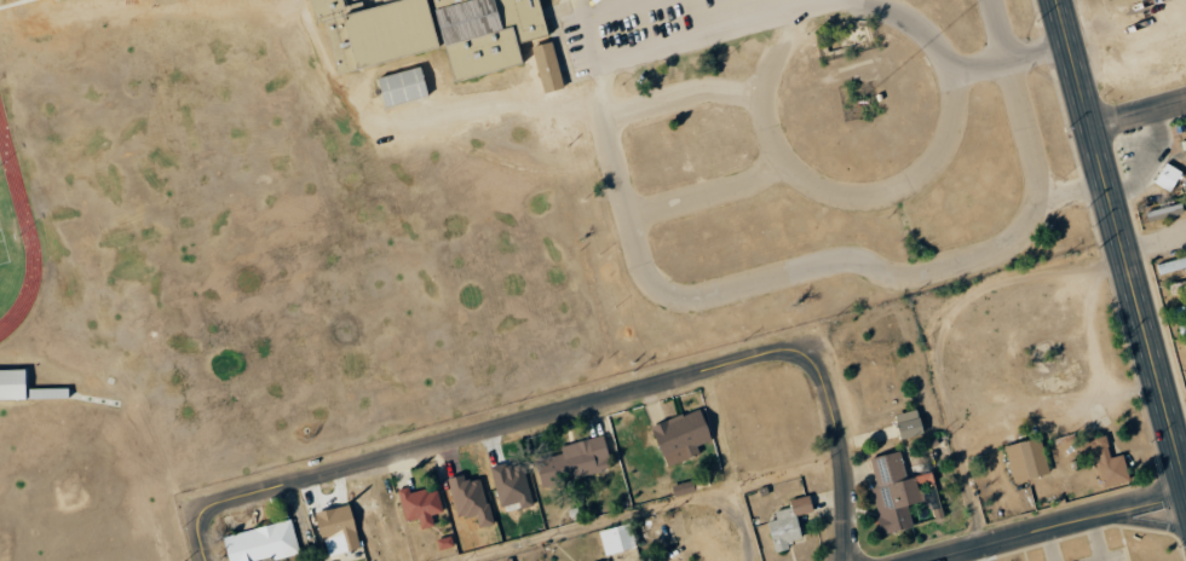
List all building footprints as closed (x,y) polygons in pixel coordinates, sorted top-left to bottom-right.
[(317,23),(311,0),(346,0),(350,13),(385,4),(384,0),(537,0),(546,35),(519,42),(524,60),(456,82),(447,46),(339,73),(326,21),(317,23)] [(532,47),(544,93),(564,88),(552,42),(532,47)] [(378,77),(386,105),(428,94),(421,65),(378,77)] [(1170,192),(1182,171),(1166,162),(1154,182),(1170,192)] [(1184,214),(1182,203),(1145,211),(1148,221),(1184,214)] [(1160,274),(1185,267),(1185,256),(1157,264),(1160,274)] [(1172,294),(1185,291),(1185,280),(1169,284),(1172,294)] [(1173,317),(1185,315),(1185,304),(1171,306),(1173,317)] [(26,399),(25,369),(0,370),(0,400),(26,399)] [(712,441),(703,409),(653,424),(665,466),(701,455),(698,445),(712,441)] [(901,439),(924,433),(917,409),(895,415),(901,439)] [(561,445),(563,453),(535,459),(543,492),(564,487),(562,481),(612,469),(604,435),(561,445)] [(1123,454),(1112,457),(1107,436),(1077,443),(1081,461),(1096,457),(1104,487),(1130,481),(1123,454)] [(1005,446),(1014,483),(1050,473),(1040,437),(1005,446)] [(522,461),(491,469),(501,507),(519,502),(521,509),(533,505),(522,461)] [(448,479),(458,519),(476,514),(480,527),(492,524),(481,478),(467,481),(465,474),(448,479)] [(406,522),(418,518),(421,529),(434,526),(431,515),(444,512),(437,487),(411,494),(408,487),(398,490),(406,522)] [(802,539),(797,515),(813,511),(809,495),(790,499),(791,507),(775,511),(777,519),(768,521),(775,552),(789,549),(788,542),(802,539)] [(317,511),(326,556),(361,549),(352,504),(317,511)] [(230,560),(253,560),(273,556),(274,560),(299,554),(291,520),(224,536),(230,560)] [(604,554),(635,548),(631,524),(599,529),(604,554)]
